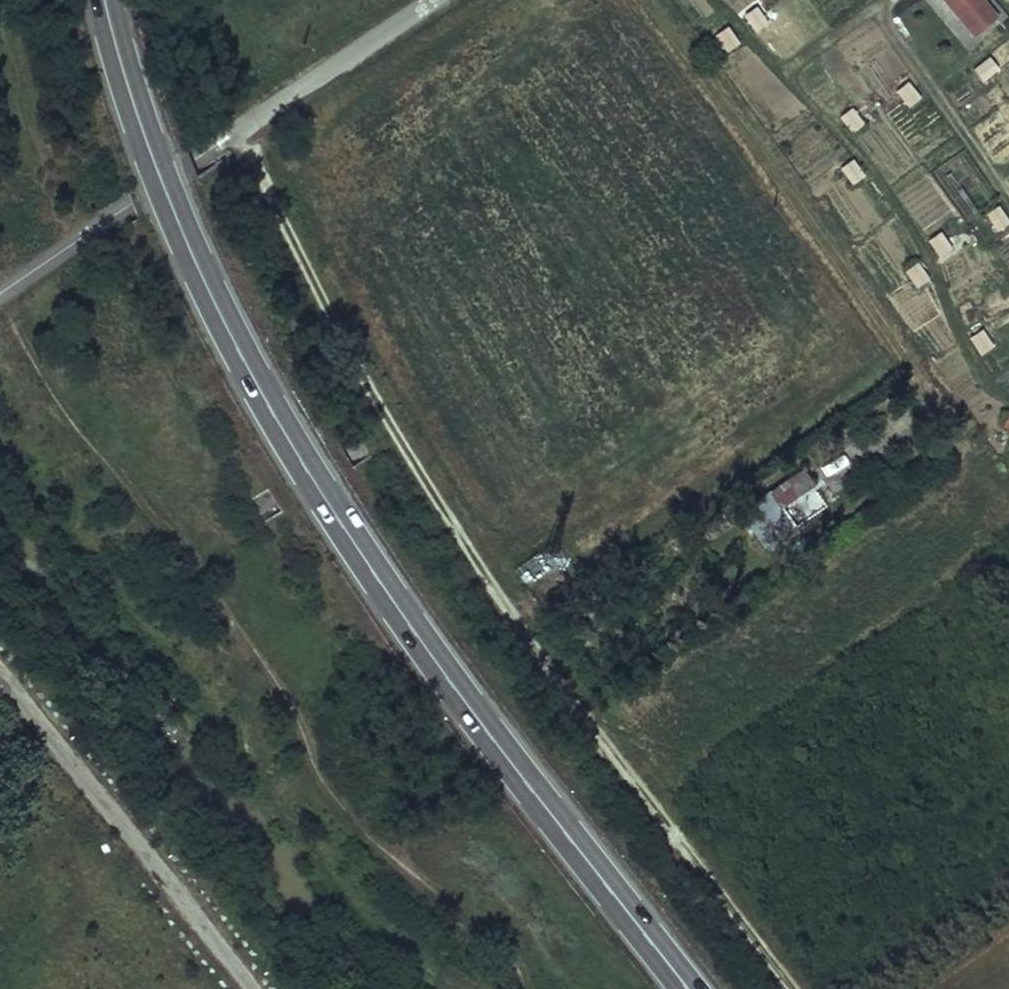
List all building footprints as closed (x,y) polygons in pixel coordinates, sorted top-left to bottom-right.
[(993,0),(928,0),(969,48),(1007,18),(993,0)] [(747,15),(757,30),(768,22),(758,8),(747,15)] [(718,35),(728,49),(739,42),(729,27),(718,35)] [(984,79),(998,69),(991,58),(976,68),(984,79)] [(899,90),(909,105),(920,97),(910,83),(899,90)] [(842,117),(852,131),(863,123),(852,109),(842,117)] [(843,168),(854,182),(865,175),(854,160),(843,168)] [(999,230),(1008,222),(1008,221),(999,207),(988,215),(999,230)] [(930,241),(941,255),(952,247),(941,232),(930,241)] [(907,271),(917,286),(929,278),(918,264),(907,271)] [(972,338),(982,353),(993,345),(983,330),(972,338)] [(805,473),(773,495),(783,509),(815,488),(805,473)] [(796,529),(783,510),(770,519),(782,538),(796,529)]
